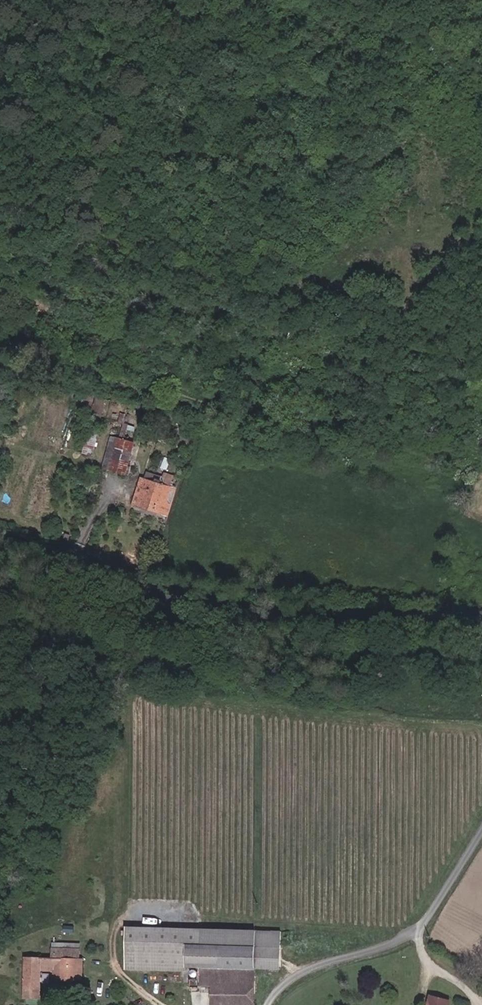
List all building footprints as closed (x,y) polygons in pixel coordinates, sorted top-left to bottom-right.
[(94,396),(93,402),(95,403),(93,415),(102,417),(105,398),(94,396)] [(112,434),(102,467),(128,475),(138,442),(112,434)] [(145,477),(136,504),(161,513),(171,486),(145,477)] [(129,928),(127,971),(188,973),(188,969),(189,947),(202,947),(202,942),(202,931),(129,928)] [(202,931),(202,942),(239,941),(281,941),(282,933),(202,931)] [(202,942),(202,947),(189,947),(188,969),(201,968),(200,987),(205,987),(205,995),(213,995),(213,1004),(255,1004),(255,970),(256,949),(281,950),(281,941),(239,941),(202,942)] [(28,957),(27,988),(41,989),(42,970),(49,970),(49,966),(53,966),(52,969),(56,969),(56,977),(65,977),(65,980),(67,982),(72,983),(76,981),(77,979),(83,979),(83,958),(80,958),(80,947),(54,947),(54,957),(28,957)] [(282,971),(281,950),(256,949),(255,970),(282,971)] [(41,996),(41,989),(27,988),(27,997),(41,996)]
